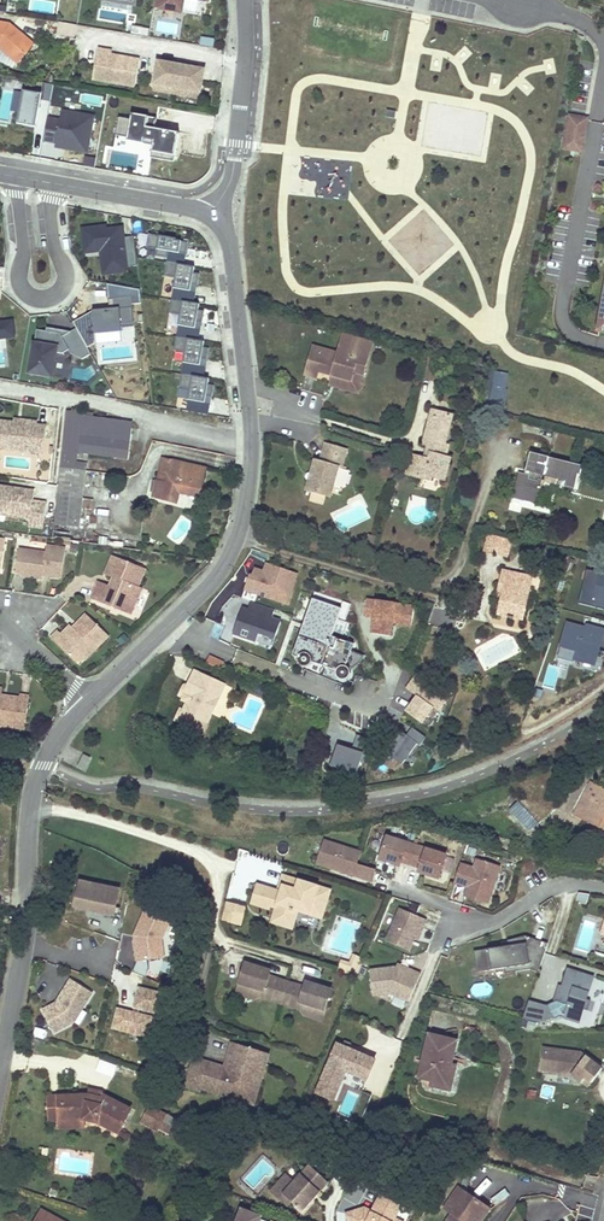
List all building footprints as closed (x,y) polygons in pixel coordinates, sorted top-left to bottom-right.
[(153,9),(181,14),(183,0),(154,0),(153,9)] [(0,22),(0,47),(0,48),(1,45),(5,45),(21,60),(35,44),(11,24),(0,22)] [(58,22),(58,35),(76,36),(77,23),(58,22)] [(149,29),(133,26),(131,34),(148,36),(149,29)] [(213,41),(201,40),(200,47),(212,49),(213,41)] [(21,60),(5,45),(1,45),(0,48),(18,63),(21,60)] [(134,89),(139,62),(128,60),(127,65),(118,63),(119,58),(111,56),(111,53),(98,50),(92,81),(110,84),(112,78),(124,80),(123,86),(134,89)] [(200,94),(204,72),(199,71),(191,69),(191,66),(171,63),(171,66),(163,64),(157,63),(153,86),(165,88),(164,94),(187,98),(188,92),(200,94)] [(123,86),(124,80),(112,78),(110,84),(123,86)] [(41,91),(24,88),(17,124),(35,127),(41,100),(49,102),(52,85),(42,83),(41,91)] [(164,94),(165,88),(153,86),(152,92),(164,94)] [(199,100),(200,94),(188,92),(187,98),(199,100)] [(65,145),(64,149),(87,154),(93,117),(61,111),(59,121),(47,118),(42,141),(55,144),(65,145)] [(172,163),(177,134),(153,130),(155,119),(131,115),(130,121),(120,120),(117,137),(126,139),(126,142),(152,146),(150,159),(172,163)] [(571,116),(570,120),(583,122),(577,151),(583,151),(589,119),(571,116)] [(565,148),(577,151),(583,122),(570,120),(565,148)] [(333,182),(335,163),(302,158),(300,178),(333,182)] [(105,228),(81,230),(84,254),(100,252),(102,275),(126,272),(126,269),(136,268),(133,237),(122,238),(121,230),(105,232),(105,228)] [(149,236),(147,248),(156,250),(155,257),(166,259),(167,251),(185,254),(187,244),(174,242),(175,240),(149,236)] [(193,268),(166,264),(164,277),(175,279),(173,289),(189,291),(190,285),(196,286),(198,275),(192,274),(193,268)] [(94,335),(120,333),(120,326),(132,325),(131,305),(141,305),(140,291),(106,285),(108,300),(113,300),(114,310),(92,312),(94,335)] [(199,306),(172,301),(170,314),(181,316),(179,326),(195,329),(196,323),(202,323),(204,313),(198,312),(199,306)] [(12,338),(10,322),(0,323),(0,339),(12,338)] [(55,353),(61,354),(67,351),(69,355),(81,360),(90,355),(76,329),(69,333),(46,329),(46,332),(36,331),(29,374),(51,377),(55,353)] [(371,345),(341,337),(337,355),(319,350),(316,361),(309,359),(304,376),(315,379),(317,374),(331,378),(349,383),(352,374),(362,377),(371,345)] [(205,343),(178,339),(176,351),(187,353),(185,363),(201,366),(202,360),(208,361),(209,350),(204,349),(205,343)] [(316,361),(319,350),(312,348),(309,359),(316,361)] [(495,371),(496,369),(488,367),(484,381),(488,381),(484,404),(489,405),(495,371)] [(509,374),(495,371),(489,405),(488,410),(505,413),(509,374)] [(349,383),(331,378),(328,387),(357,395),(362,377),(352,374),(349,383)] [(208,380),(182,375),(180,388),(190,390),(189,400),(205,403),(206,397),(211,397),(213,387),(207,386),(208,380)] [(87,471),(87,468),(88,465),(74,463),(75,452),(127,459),(130,424),(92,419),(84,418),(84,413),(66,411),(60,468),(85,471),(87,471)] [(440,413),(434,412),(428,434),(425,448),(429,449),(434,450),(431,463),(425,461),(413,458),(407,478),(432,484),(433,479),(446,483),(452,460),(448,459),(451,448),(447,447),(449,440),(455,417),(453,417),(440,413)] [(0,422),(0,449),(43,454),(46,427),(37,426),(13,423),(0,422)] [(347,451),(325,445),(320,463),(315,461),(311,473),(310,476),(313,476),(312,481),(309,481),(305,492),(329,500),(331,494),(335,480),(337,472),(339,468),(342,469),(347,451)] [(434,450),(429,449),(425,461),(431,463),(434,450)] [(543,483),(542,482),(541,482),(543,475),(565,482),(564,488),(574,491),(578,476),(580,476),(582,468),(531,454),(526,471),(530,472),(529,477),(525,475),(520,474),(513,499),(537,505),(543,483)] [(172,461),(163,458),(157,479),(167,482),(172,461)] [(151,493),(153,493),(154,494),(154,497),(177,503),(179,493),(198,498),(205,469),(172,461),(167,482),(157,479),(157,482),(154,481),(151,493)] [(85,471),(60,468),(55,523),(78,526),(85,471)] [(0,482),(0,513),(30,518),(29,525),(43,527),(48,500),(34,498),(35,487),(0,482)] [(499,538),(490,536),(485,553),(494,556),(499,538)] [(372,555),(377,539),(370,537),(367,546),(360,543),(359,547),(358,551),(372,555)] [(510,541),(499,538),(494,556),(506,559),(510,541)] [(49,573),(48,576),(62,578),(66,549),(47,546),(46,553),(37,552),(36,555),(28,554),(29,551),(19,549),(16,571),(24,572),(24,576),(43,578),(43,575),(44,572),(49,573)] [(99,582),(92,599),(131,615),(142,588),(138,586),(145,569),(113,556),(105,575),(114,578),(117,580),(114,588),(110,586),(99,582)] [(587,569),(578,602),(603,609),(603,564),(600,563),(598,572),(587,569)] [(297,573),(269,564),(266,573),(255,569),(253,576),(250,575),(245,589),(287,603),(297,573)] [(533,579),(503,572),(499,588),(504,589),(502,599),(497,616),(508,618),(507,621),(513,622),(514,620),(522,622),(533,579)] [(311,666),(313,663),(337,672),(337,674),(338,677),(339,679),(341,680),(344,681),(346,680),(348,679),(350,677),(351,675),(350,671),(349,669),(347,667),(355,644),(332,637),(342,609),(312,599),(292,657),(298,659),(299,663),(300,665),(302,667),(304,668),(307,668),(309,667),(311,666)] [(414,605),(367,599),(365,617),(371,618),(369,634),(391,637),(392,624),(412,626),(414,605)] [(275,610),(251,601),(248,610),(240,607),(231,632),(256,641),(259,633),(274,639),(280,622),(272,619),(275,610)] [(109,635),(87,614),(78,623),(80,626),(76,630),(74,628),(71,625),(62,635),(59,631),(52,639),(77,662),(92,647),(95,650),(109,635)] [(567,623),(558,658),(574,662),(576,658),(592,662),(595,650),(599,650),(603,631),(591,627),(590,630),(567,623)] [(95,650),(92,647),(77,662),(87,659),(95,650)] [(208,655),(206,663),(221,668),(224,661),(208,655)] [(223,685),(193,672),(186,688),(185,688),(182,689),(180,694),(181,697),(184,698),(188,700),(186,704),(182,712),(180,711),(175,723),(200,733),(209,714),(205,712),(211,699),(216,702),(223,685)] [(416,696),(405,710),(421,722),(431,708),(438,714),(445,706),(423,689),(428,682),(417,673),(406,688),(416,696)] [(0,689),(0,725),(9,727),(17,721),(26,722),(30,697),(20,695),(20,698),(13,697),(7,702),(1,700),(2,696),(2,689),(0,689)] [(203,734),(216,702),(211,699),(205,712),(209,714),(200,733),(203,734)] [(26,722),(17,721),(9,727),(25,729),(26,722)] [(407,736),(400,731),(383,756),(392,762),(394,759),(402,765),(417,744),(420,746),(426,738),(412,728),(407,736)] [(342,772),(352,776),(358,760),(367,764),(376,742),(357,735),(351,751),(337,745),(334,753),(333,752),(328,763),(343,769),(342,772)] [(92,758),(84,754),(77,766),(85,771),(92,758)] [(592,783),(575,816),(603,831),(603,825),(591,818),(603,793),(603,790),(592,783)] [(591,818),(603,825),(603,793),(591,818)] [(536,822),(518,802),(510,809),(528,829),(536,822)] [(409,863),(415,844),(385,835),(378,858),(398,864),(399,860),(409,863)] [(355,861),(359,848),(324,836),(316,858),(369,877),(373,868),(355,861)] [(437,877),(444,854),(415,844),(409,863),(418,866),(417,870),(437,877)] [(486,902),(497,866),(474,859),(472,867),(466,886),(463,895),(486,902)] [(462,884),(468,865),(458,863),(452,882),(462,884)] [(466,886),(472,867),(468,865),(462,884),(466,886)] [(257,892),(254,903),(277,911),(275,916),(292,922),(296,909),(300,911),(311,914),(316,900),(328,904),(332,890),(285,875),(281,885),(285,886),(283,892),(266,886),(263,886),(261,887),(260,888),(259,889),(258,890),(257,892)] [(89,897),(92,889),(83,886),(80,894),(89,897)] [(112,923),(121,899),(92,889),(89,897),(80,894),(74,910),(112,923)] [(589,894),(579,893),(576,900),(579,900),(579,904),(586,904),(589,894)] [(316,900),(311,914),(324,918),(328,904),(316,900)] [(246,907),(227,901),(222,920),(241,925),(246,907)] [(292,922),(275,916),(273,922),(294,928),(300,911),(296,909),(292,922)] [(432,920),(405,909),(391,941),(414,951),(419,939),(424,928),(427,930),(432,920)] [(132,936),(135,961),(162,958),(160,940),(167,922),(142,912),(132,936)] [(424,928),(419,939),(423,941),(427,930),(424,928)] [(516,968),(517,973),(529,971),(539,974),(548,945),(526,938),(508,942),(508,943),(509,948),(499,949),(475,953),(478,973),(516,968)] [(346,961),(343,971),(361,977),(369,959),(359,955),(355,964),(346,961)] [(263,996),(283,1003),(290,981),(272,976),(269,969),(249,963),(243,983),(259,988),(263,996)] [(373,995),(389,994),(409,1002),(421,974),(397,964),(395,967),(370,969),(373,995)] [(586,1002),(593,977),(568,969),(563,986),(558,1001),(556,1001),(553,1002),(547,1005),(555,1020),(561,1017),(579,1023),(580,1021),(586,1002)] [(490,980),(473,985),(476,998),(494,993),(490,980)] [(55,1005),(42,1012),(54,1034),(73,1024),(70,1018),(76,1008),(81,1011),(91,994),(70,981),(57,1001),(60,1003),(58,1007),(55,1005)] [(290,981),(283,1003),(305,1009),(313,1005),(329,1010),(335,989),(315,983),(308,987),(290,981)] [(257,999),(263,996),(259,988),(243,983),(240,993),(257,999)] [(558,1001),(563,986),(559,985),(553,1002),(556,1001),(558,1001)] [(117,1010),(113,1028),(147,1036),(151,1018),(137,1015),(139,1009),(158,1013),(162,994),(139,989),(138,994),(137,994),(133,1014),(117,1010)] [(313,1005),(305,1009),(308,1014),(325,1020),(329,1010),(313,1005)] [(70,1018),(73,1024),(81,1011),(76,1008),(70,1018)] [(457,1040),(427,1032),(415,1079),(430,1082),(446,1086),(451,1064),(457,1040)] [(377,1059),(337,1042),(316,1093),(335,1101),(347,1073),(367,1081),(377,1059)] [(198,1059),(191,1083),(205,1087),(206,1082),(248,1094),(250,1085),(262,1089),(267,1073),(259,1071),(265,1053),(236,1044),(230,1062),(233,1063),(231,1069),(228,1068),(227,1069),(226,1069),(225,1069),(223,1070),(211,1067),(212,1064),(198,1059)] [(544,1049),(541,1071),(573,1075),(584,1083),(587,1079),(593,1083),(603,1069),(587,1057),(585,1059),(581,1056),(578,1055),(578,1053),(544,1049)] [(265,1053),(259,1071),(267,1073),(272,1055),(265,1053)] [(450,1092),(457,1065),(451,1064),(446,1086),(430,1082),(429,1087),(450,1092)] [(584,1083),(590,1088),(593,1083),(587,1079),(584,1083)] [(205,1087),(191,1083),(190,1087),(208,1093),(209,1088),(228,1094),(227,1096),(257,1105),(262,1089),(250,1085),(248,1094),(206,1082),(205,1087)] [(112,1106),(114,1101),(104,1096),(103,1095),(102,1099),(89,1096),(60,1096),(60,1120),(85,1120),(97,1122),(119,1133),(131,1109),(122,1105),(120,1110),(112,1106)] [(60,1120),(60,1096),(49,1096),(50,1120),(60,1120)] [(120,1110),(122,1105),(114,1101),(112,1106),(120,1110)] [(157,1130),(166,1113),(151,1105),(142,1122),(157,1130)] [(283,1194),(292,1202),(303,1212),(330,1183),(310,1165),(300,1175),(283,1194)] [(271,1191),(288,1206),(292,1202),(283,1194),(300,1175),(292,1168),(271,1191)] [(457,1189),(443,1210),(450,1215),(464,1194),(457,1189)] [(349,1220),(404,1220),(395,1217),(402,1203),(381,1193),(371,1214),(367,1212),(365,1206),(346,1212),(349,1220)] [(464,1194),(450,1215),(446,1220),(477,1220),(478,1220),(481,1220),(488,1210),(464,1194)] [(237,1220),(267,1220),(260,1218),(261,1216),(242,1208),(237,1220)] [(42,1209),(35,1220),(62,1220),(42,1209)]
